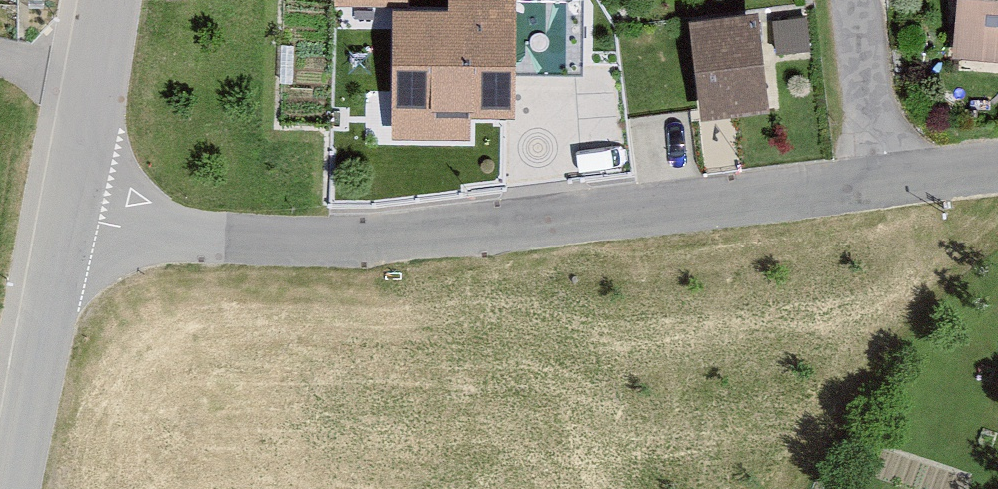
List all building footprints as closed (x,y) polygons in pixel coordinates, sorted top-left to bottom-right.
[(956,48),(997,51),(997,0),(960,0),(956,48)] [(397,14),(396,134),(464,134),(464,115),(511,116),(512,2),(453,2),(452,15),(397,14)] [(758,16),(690,23),(700,119),(769,112),(758,16)] [(806,18),(773,22),(777,54),(810,50),(806,18)]
